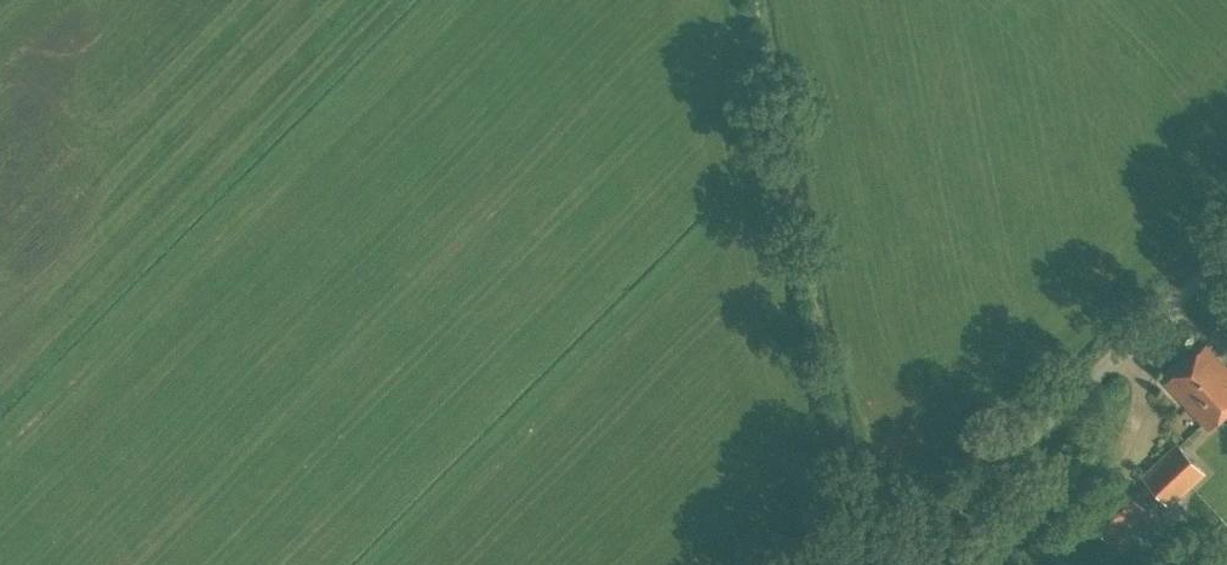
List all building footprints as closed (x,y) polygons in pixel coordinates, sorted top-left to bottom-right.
[(1226,304),(1216,316),(1226,325),(1226,305),(1226,304)] [(1226,411),(1226,368),(1206,345),(1165,383),(1208,429),(1226,411)] [(1169,507),(1206,472),(1177,442),(1140,476),(1169,507)] [(1108,543),(1145,508),(1121,482),(1085,517),(1108,543)]
